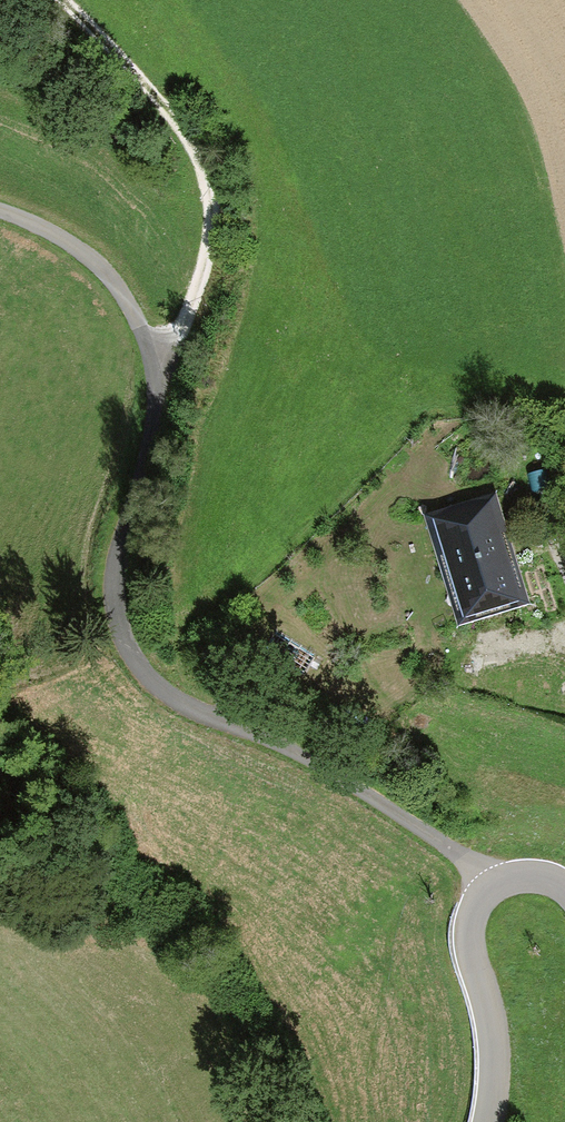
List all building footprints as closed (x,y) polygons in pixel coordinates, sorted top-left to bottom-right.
[(496,497),(423,522),(461,630),(533,605),(496,497)]
